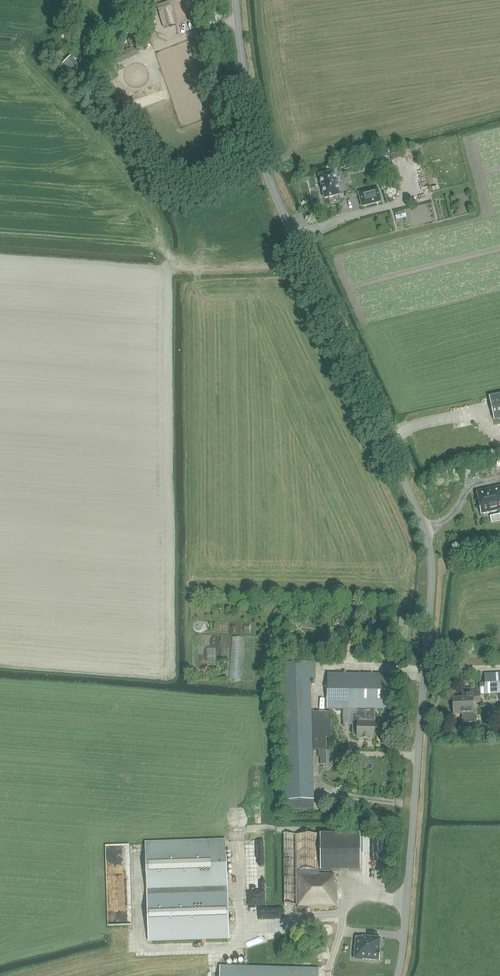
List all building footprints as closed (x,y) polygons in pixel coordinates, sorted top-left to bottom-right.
[(129,12),(142,5),(140,0),(122,0),(129,12)] [(157,6),(163,29),(175,25),(169,3),(157,6)] [(136,32),(126,36),(131,48),(136,45),(141,43),(136,32)] [(131,48),(116,55),(120,63),(140,53),(136,45),(131,48)] [(64,64),(80,81),(83,84),(88,78),(85,76),(91,70),(87,66),(87,67),(81,62),(79,65),(71,56),(64,64)] [(118,78),(114,71),(108,75),(111,81),(118,78)] [(335,172),(319,176),(325,200),(341,196),(335,172)] [(378,187),(357,192),(361,207),(382,202),(378,187)] [(489,399),(494,422),(499,421),(499,396),(489,399)] [(480,471),(481,478),(493,476),(491,469),(480,471)] [(476,492),(481,514),(499,510),(499,487),(491,489),(491,490),(488,490),(488,489),(476,492)] [(315,661),(282,662),(286,810),(313,810),(312,752),(311,714),(311,681),(316,681),(315,661)] [(364,710),(375,710),(390,710),(390,676),(382,676),(383,674),(327,673),(327,709),(344,709),(364,710)] [(480,683),(480,689),(480,695),(499,694),(499,673),(484,674),(485,682),(485,683),(480,683)] [(463,713),(464,721),(475,721),(474,701),(481,701),(480,695),(480,689),(467,690),(467,697),(453,698),(454,713),(463,713)] [(352,726),(352,735),(353,737),(355,737),(356,737),(356,739),(375,740),(375,710),(364,710),(364,711),(357,711),(356,714),(352,714),(352,726)] [(331,713),(311,714),(312,752),(318,752),(318,757),(320,757),(321,765),(323,765),(323,768),(329,768),(329,765),(329,750),(327,751),(326,739),(331,739),(331,738),(331,734),(330,734),(330,730),(331,730),(331,713)] [(321,834),(321,870),(361,870),(361,834),(321,834)] [(297,906),(297,909),(337,909),(337,885),(335,885),(334,872),(320,873),(319,835),(284,835),(284,906),(297,906)] [(147,842),(146,842),(147,891),(148,939),(228,937),(228,890),(227,841),(147,842)] [(356,936),(355,953),(358,954),(364,954),(363,958),(380,960),(381,949),(380,949),(381,937),(363,935),(363,937),(356,936)] [(319,969),(220,967),(220,975),(319,975),(319,969)]
